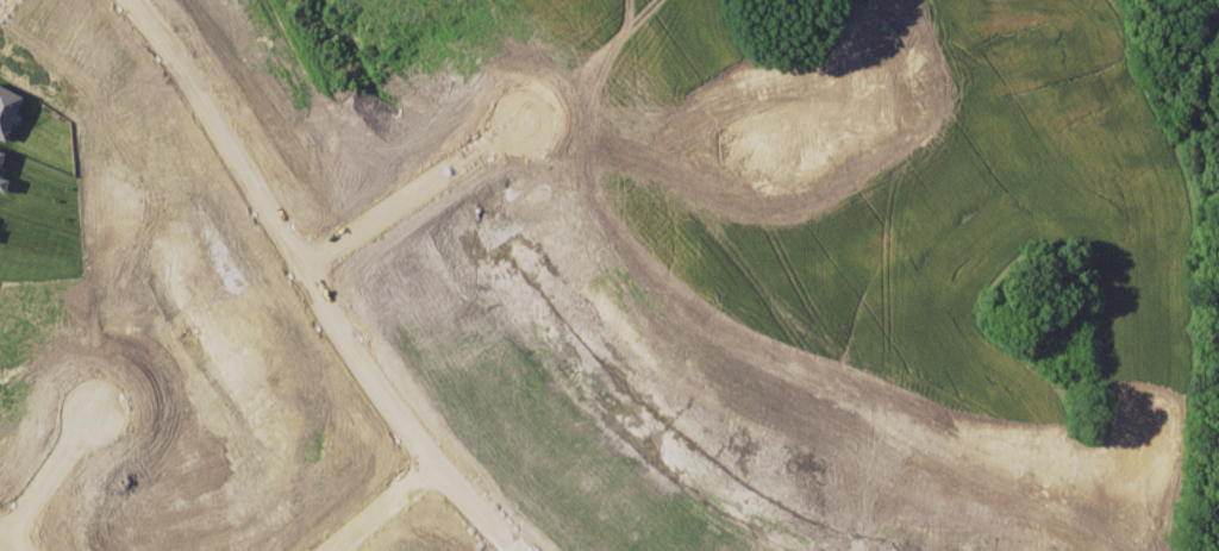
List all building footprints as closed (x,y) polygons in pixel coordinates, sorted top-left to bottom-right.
[(0,86),(0,139),(3,140),(22,96),(0,86)]
